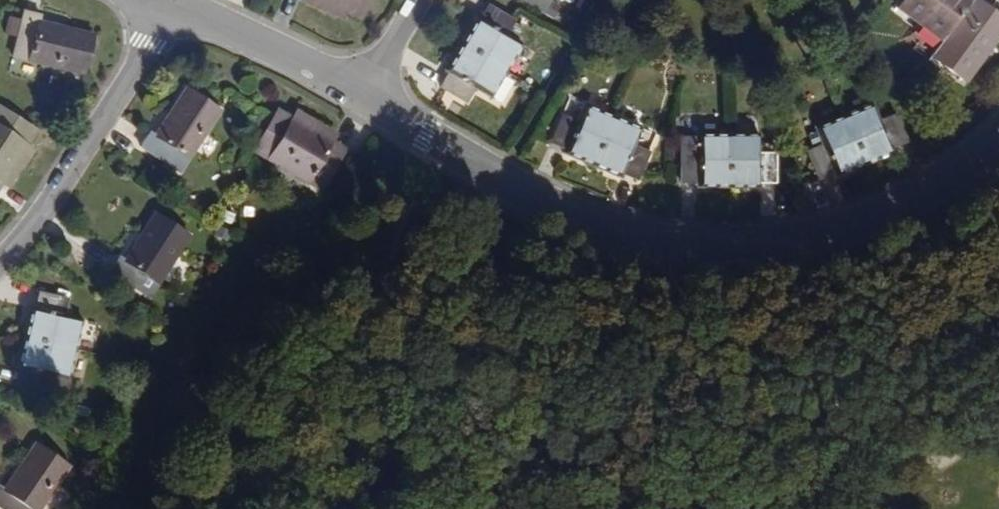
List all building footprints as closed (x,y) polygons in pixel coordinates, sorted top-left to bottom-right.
[(365,0),(313,0),(339,12),(356,20),(365,0)] [(571,14),(572,13),(551,0),(522,0),(547,16),(555,4),(571,14)] [(572,13),(580,0),(551,0),(572,13)] [(896,6),(908,13),(917,0),(899,0),(896,6)] [(960,0),(917,0),(908,13),(938,31),(948,17),(960,0)] [(978,0),(960,0),(948,17),(938,31),(929,47),(943,55),(977,2),(978,0)] [(998,16),(998,3),(993,0),(978,0),(977,2),(943,55),(972,71),(993,33),(990,32),(998,16)] [(478,27),(473,24),(458,49),(505,77),(520,52),(504,43),(512,28),(487,13),(478,27)] [(30,27),(31,16),(16,14),(9,64),(82,74),(88,36),(30,27)] [(473,94),(488,103),(505,77),(458,49),(441,75),(447,79),(439,92),(465,108),(473,94)] [(557,152),(586,166),(611,112),(583,99),(574,119),(559,111),(546,140),(560,147),(557,152)] [(183,184),(222,121),(187,101),(157,148),(149,143),(140,158),(183,184)] [(629,144),(639,124),(611,112),(586,166),(613,178),(616,173),(629,179),(643,151),(629,144)] [(870,115),(867,113),(841,123),(861,175),(889,164),(887,159),(900,154),(890,126),(876,130),(870,115)] [(0,114),(0,145),(25,161),(31,152),(28,150),(35,137),(0,114)] [(832,181),(834,186),(861,175),(841,123),(814,133),(821,152),(806,158),(816,187),(832,181)] [(295,134),(295,135),(280,126),(257,165),(324,205),(348,166),(330,155),(330,154),(295,134)] [(330,154),(335,147),(299,127),(295,134),(330,154)] [(693,181),(693,186),(724,186),(725,136),(725,128),(695,128),(694,150),(680,149),(679,180),(693,181)] [(753,150),(753,128),(725,128),(725,136),(724,186),(753,186),(753,181),(768,181),(767,151),(753,150)] [(3,195),(25,161),(0,145),(0,193),(3,195)] [(193,247),(159,227),(152,237),(187,257),(193,247)] [(109,280),(155,307),(187,257),(152,237),(129,275),(117,268),(109,280)] [(41,304),(33,303),(27,333),(83,345),(90,315),(70,311),(74,294),(44,288),(41,304)] [(57,371),(77,375),(83,345),(27,333),(20,363),(28,365),(24,381),(54,387),(57,371)] [(56,452),(22,431),(0,467),(0,504),(9,508),(22,508),(56,452)]
